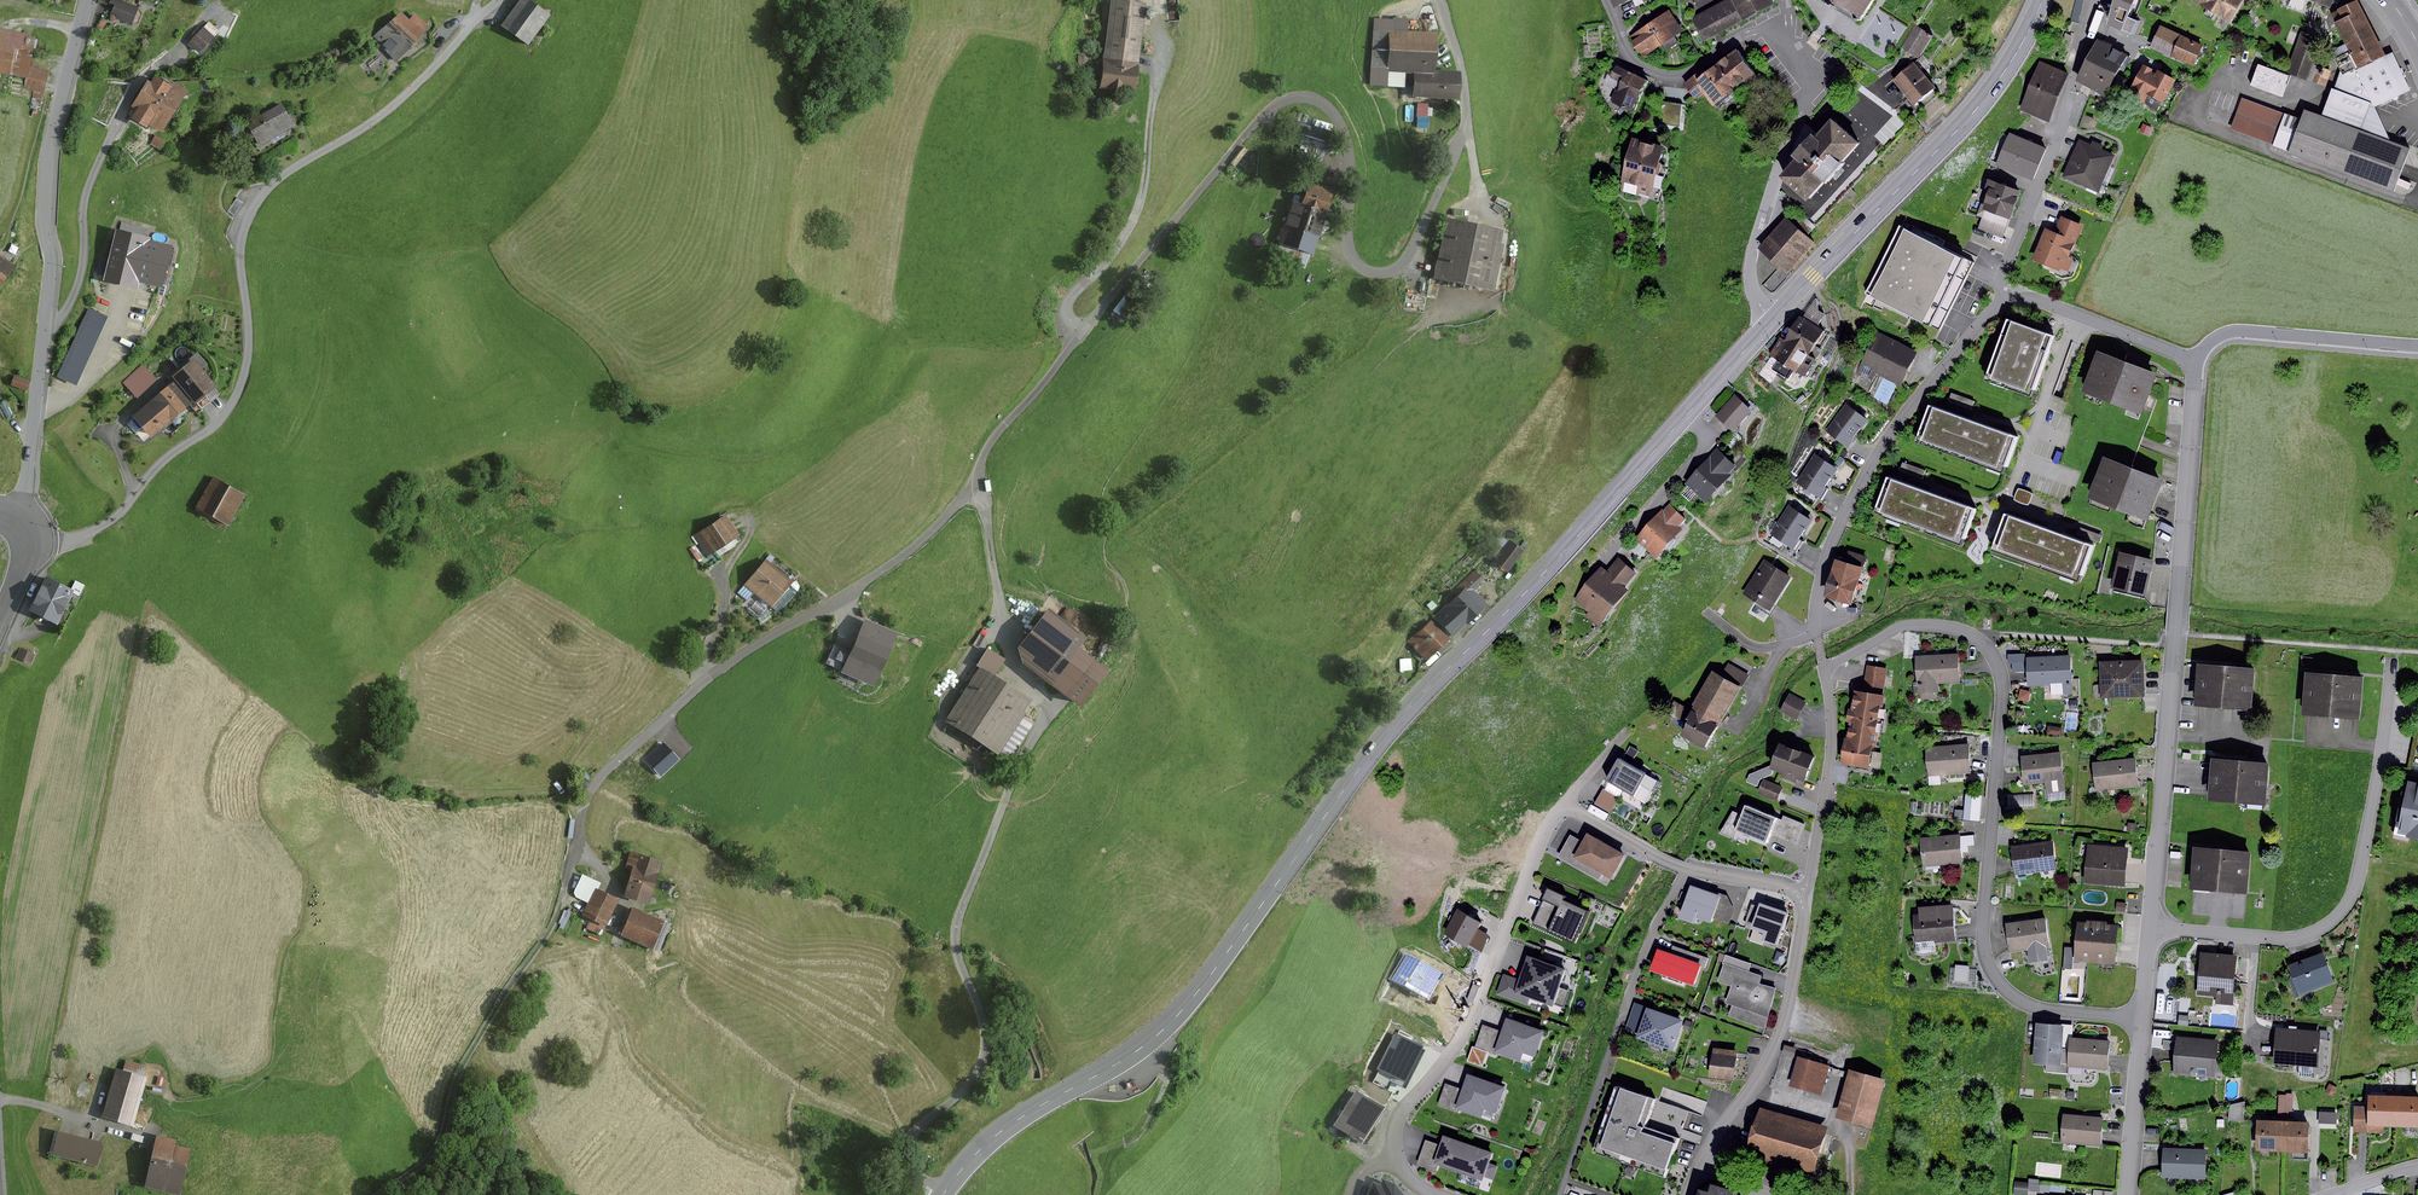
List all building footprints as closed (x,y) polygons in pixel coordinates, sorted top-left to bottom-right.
[(139,7),(122,0),(111,0),(110,3),(115,5),(110,16),(131,25),(139,7)] [(527,44),(550,14),(530,0),(521,0),(502,25),(527,44)] [(1693,19),(1706,43),(1756,18),(1775,7),(1771,0),(1730,0),(1693,19)] [(1860,22),(1874,0),(1824,0),(1860,22)] [(2070,20),(2078,22),(2083,0),(2075,0),(2070,20)] [(2104,24),(2119,31),(2120,29),(2126,16),(2135,0),(2110,0),(2104,24)] [(2192,0),(2231,25),(2246,0),(2192,0)] [(2329,14),(2334,0),(2291,0),(2329,14)] [(1143,5),(1109,1),(1103,57),(1140,62),(1143,5)] [(2357,1),(2330,14),(2345,45),(2332,51),(2340,69),(2343,75),(2356,69),(2376,59),(2383,56),(2357,1)] [(1669,11),(1630,36),(1644,57),(1662,45),(1667,51),(1678,43),(1674,36),(1683,30),(1669,11)] [(396,62),(430,27),(415,13),(409,20),(401,12),(374,36),(386,47),(384,50),(396,62)] [(2136,21),(2126,16),(2120,29),(2130,34),(2136,21)] [(1393,18),(1373,18),(1370,84),(1386,84),(1387,69),(1414,71),(1435,72),(1437,32),(1408,31),(1409,18),(1393,17),(1393,18)] [(97,28),(101,30),(106,22),(101,20),(97,28)] [(188,44),(198,53),(218,31),(208,22),(188,44)] [(1917,26),(1915,25),(1901,48),(1916,58),(1931,34),(1917,26)] [(37,35),(0,27),(0,72),(25,78),(23,89),(33,91),(31,108),(33,108),(31,116),(37,117),(39,108),(41,108),(42,93),(46,94),(51,70),(40,68),(40,64),(31,62),(37,35)] [(2204,47),(2162,27),(2153,46),(2195,66),(2204,47)] [(2326,47),(2303,37),(2288,72),(2311,82),(2326,47)] [(2100,42),(2089,63),(2117,76),(2127,56),(2100,42)] [(1696,74),(1684,83),(1695,98),(1703,91),(1714,105),(1741,84),(1744,87),(1757,77),(1735,49),(1699,77),(1696,74)] [(2409,89),(2391,54),(2357,70),(2375,106),(2409,89)] [(1140,62),(1103,57),(1100,87),(1136,91),(1140,62)] [(1915,62),(1893,79),(1912,103),(1934,86),(1915,62)] [(2067,74),(2038,63),(2020,111),(2049,122),(2067,74)] [(2117,76),(2089,63),(2078,84),(2106,98),(2117,76)] [(2152,69),(2142,64),(2124,95),(2141,104),(2146,95),(2162,103),(2174,79),(2156,69),(2153,73),(2150,72),(2152,69)] [(1647,79),(1615,65),(1610,77),(1620,81),(1611,101),(1633,111),(1647,79)] [(2290,77),(2260,66),(2252,87),(2282,99),(2290,77)] [(1435,72),(1414,71),(1413,96),(1457,98),(1458,73),(1435,72)] [(162,132),(187,91),(170,81),(168,84),(154,75),(151,81),(148,79),(131,107),(135,109),(130,118),(147,128),(149,124),(162,132)] [(2373,105),(2330,89),(2320,117),(2389,142),(2373,105)] [(2285,116),(2215,90),(2205,119),(2274,145),(2285,116)] [(1682,105),(1657,101),(1651,112),(1650,123),(1679,127),(1682,105)] [(260,145),(294,126),(281,102),(247,122),(260,145)] [(1428,104),(1418,103),(1417,116),(1427,116),(1428,104)] [(2320,117),(2305,112),(2289,156),(2396,194),(2412,150),(2320,117)] [(1795,159),(1779,177),(1807,201),(1823,182),(1825,184),(1842,165),(1841,163),(1859,143),(1830,118),(1813,137),(1810,134),(1791,155),(1795,159)] [(1330,132),(1306,124),(1295,158),(1320,166),(1330,132)] [(2142,124),(2139,131),(2148,135),(2151,127),(2142,124)] [(2044,148),(2009,133),(1995,165),(2030,180),(2044,148)] [(154,135),(150,144),(160,149),(164,140),(154,135)] [(1661,147),(1632,139),(1618,190),(1658,200),(1666,169),(1663,165),(1657,163),(1661,147)] [(2116,157),(2079,140),(2062,177),(2099,193),(2116,157)] [(2020,190),(1986,177),(1982,187),(1986,189),(1976,216),(1981,218),(2006,227),(2020,190)] [(1334,190),(1309,182),(1302,206),(1327,213),(1334,190)] [(245,202),(239,198),(230,211),(237,215),(245,202)] [(1302,206),(1293,203),(1280,242),(1310,252),(1314,253),(1327,213),(1302,206)] [(1794,207),(1756,249),(1786,276),(1815,245),(1805,236),(1815,226),(1794,207)] [(2053,232),(2044,228),(2032,260),(2063,272),(2082,226),(2059,217),(2053,232)] [(1503,230),(1446,218),(1433,279),(1494,292),(1505,242),(1501,241),(1503,230)] [(2006,227),(1981,218),(1977,229),(2002,239),(2006,227)] [(119,229),(116,228),(102,282),(138,291),(140,282),(161,287),(172,246),(149,240),(150,237),(145,236),(147,229),(121,222),(119,229)] [(1903,222),(1867,293),(1939,330),(1975,259),(1903,222)] [(1310,252),(1280,242),(1275,258),(1305,268),(1310,252)] [(0,257),(0,285),(13,266),(0,257)] [(1815,298),(1802,317),(1817,326),(1825,314),(1818,311),(1818,299),(1815,298)] [(108,317),(88,308),(57,375),(77,385),(108,317)] [(1802,317),(1799,316),(1784,340),(1780,337),(1768,356),(1804,379),(1822,350),(1814,345),(1823,330),(1817,326),(1802,317)] [(2012,319),(1991,379),(2037,395),(2059,336),(2012,319)] [(1916,352),(1877,333),(1857,372),(1871,379),(1875,372),(1900,385),(1916,352)] [(2155,376),(2095,354),(2080,395),(2100,402),(2140,416),(2155,376)] [(194,356),(168,377),(172,382),(190,404),(197,413),(220,395),(215,388),(217,386),(194,356)] [(142,364),(123,382),(138,398),(157,380),(142,364)] [(31,380),(13,375),(11,384),(28,389),(31,380)] [(172,382),(153,399),(171,420),(190,404),(172,382)] [(1951,392),(1947,401),(1971,409),(1974,400),(1951,392)] [(1753,408),(1738,394),(1719,415),(1735,429),(1753,408)] [(1803,395),(1797,400),(1799,404),(1806,398),(1803,395)] [(153,399),(132,416),(134,418),(127,424),(135,433),(142,427),(151,437),(171,420),(153,399)] [(0,401),(0,412),(4,419),(12,415),(3,400),(0,401)] [(1867,420),(1846,405),(1827,432),(1848,447),(1867,420)] [(1935,406),(1923,441),(2010,472),(2021,437),(1935,406)] [(1736,465),(1717,448),(1684,483),(1706,503),(1732,475),(1729,473),(1736,465)] [(1838,470),(1814,455),(1796,483),(1820,498),(1838,470)] [(2130,471),(2101,460),(2086,500),(2147,523),(2162,483),(2130,471)] [(1902,462),(1899,471),(1922,480),(1926,471),(1902,462)] [(1890,478),(1877,514),(1962,543),(1975,507),(1890,478)] [(241,498),(211,481),(194,511),(223,528),(241,498)] [(2033,494),(2018,489),(2014,500),(2029,505),(2033,494)] [(1686,519),(1670,504),(1663,511),(1662,509),(1634,538),(1655,558),(1683,529),(1679,526),(1686,519)] [(1811,520),(1787,505),(1769,533),(1792,549),(1811,520)] [(2009,513),(1996,550),(2086,584),(2099,546),(2009,513)] [(726,515),(694,535),(700,543),(690,549),(703,568),(718,558),(714,552),(739,535),(726,515)] [(2101,535),(2079,527),(2076,534),(2099,542),(2101,535)] [(1506,543),(1490,563),(1504,574),(1520,554),(1506,543)] [(1845,562),(1836,559),(1824,597),(1851,605),(1866,556),(1849,551),(1845,562)] [(770,554),(737,593),(747,601),(754,592),(772,608),(794,582),(770,562),(774,557),(770,554)] [(2154,563),(2118,555),(2110,589),(2146,597),(2154,563)] [(1606,571),(1600,566),(1573,598),(1589,612),(1586,616),(1599,627),(1629,591),(1624,587),(1637,572),(1618,557),(1606,571)] [(1791,577),(1764,560),(1743,593),(1769,610),(1791,577)] [(1458,596),(1435,617),(1454,637),(1489,605),(1476,591),(1481,586),(1478,583),(1483,578),(1475,569),(1453,590),(1458,596)] [(74,590),(46,576),(29,609),(57,623),(74,590)] [(1721,607),(1718,613),(1723,615),(1726,610),(1721,607)] [(1087,638),(1048,608),(1018,647),(1023,662),(1081,706),(1109,668),(1080,647),(1087,638)] [(898,633),(865,619),(851,651),(843,670),(842,672),(875,686),(898,633)] [(1432,620),(1408,641),(1426,660),(1449,639),(1432,620)] [(827,663),(843,670),(851,651),(835,644),(827,663)] [(1006,658),(989,647),(977,665),(981,667),(947,720),(1001,754),(1036,700),(996,674),(1006,658)] [(32,654),(18,648),(14,657),(28,663),(32,654)] [(2025,654),(2008,654),(2008,664),(2012,663),(2012,671),(2025,671),(2025,654)] [(1958,655),(1915,657),(1917,682),(1913,682),(1913,693),(1940,692),(1939,685),(1959,684),(1958,655)] [(2070,655),(2027,657),(2028,686),(2050,685),(2050,695),(2071,694),(2070,655)] [(1731,663),(1724,674),(1745,686),(1751,675),(1731,663)] [(2142,663),(2100,665),(2102,700),(2144,698),(2142,663)] [(1887,669),(1866,665),(1863,691),(1883,694),(1887,669)] [(2257,669),(2200,665),(2197,705),(2254,709),(2257,669)] [(1696,706),(1698,707),(1725,723),(1746,687),(1745,686),(1724,674),(1717,670),(1696,706)] [(2362,681),(2307,677),(2305,714),(2359,718),(2362,681)] [(2020,688),(2017,699),(2028,702),(2031,691),(2020,688)] [(1882,708),(1883,694),(1863,691),(1853,690),(1849,708),(1846,708),(1844,723),(1846,723),(1844,737),(1872,742),(1875,742),(1877,732),(1874,732),(1878,708),(1882,708)] [(1810,707),(1793,697),(1784,712),(1801,722),(1810,707)] [(1674,701),(1667,713),(1681,720),(1687,708),(1674,701)] [(1725,723),(1698,707),(1690,720),(1693,722),(1686,734),(1712,750),(1727,725),(1725,723)] [(2062,728),(2048,726),(2047,735),(2061,736),(2062,728)] [(1872,742),(1844,737),(1842,736),(1838,762),(1867,768),(1872,742)] [(663,743),(644,760),(661,777),(679,760),(663,743)] [(1819,756),(1784,744),(1777,764),(1776,768),(1787,772),(1786,777),(1801,782),(1802,778),(1810,781),(1819,756)] [(1970,745),(1926,749),(1929,786),(1937,786),(1937,777),(1972,774),(1970,745)] [(2066,793),(2060,752),(2020,758),(2025,787),(2045,784),(2046,795),(2066,793)] [(1662,780),(1624,758),(1610,782),(1648,804),(1662,780)] [(2135,760),(2093,764),(2097,793),(2138,788),(2135,760)] [(2269,766),(2211,761),(2208,801),(2266,806),(2269,766)] [(1776,768),(1777,764),(1752,774),(1749,782),(1760,786),(1762,779),(1773,775),(1776,768)] [(579,777),(566,787),(574,797),(587,788),(579,777)] [(1786,787),(1767,779),(1760,794),(1780,802),(1786,787)] [(2408,782),(2398,833),(2405,834),(2405,837),(2417,839),(2417,784),(2408,782)] [(1619,797),(1605,789),(1596,804),(1610,813),(1619,797)] [(1965,795),(1963,820),(1979,821),(1981,796),(1965,795)] [(1779,817),(1750,804),(1745,815),(1739,828),(1768,841),(1779,817)] [(1955,810),(1954,818),(1962,818),(1963,810),(1955,810)] [(1739,828),(1745,815),(1735,811),(1722,832),(1735,837),(1739,828)] [(1806,824),(1786,816),(1780,832),(1800,840),(1806,824)] [(2127,823),(2127,831),(2134,832),(2135,824),(2127,823)] [(1630,855),(1591,834),(1587,842),(1573,834),(1561,856),(1602,879),(1605,872),(1617,879),(1630,855)] [(1974,834),(1957,835),(1958,852),(1968,852),(1968,846),(1974,846),(1974,834)] [(1957,835),(1919,838),(1921,867),(1959,864),(1958,852),(1957,835)] [(2049,841),(2010,847),(2015,875),(2054,868),(2049,841)] [(2125,849),(2087,845),(2083,880),(2122,884),(2125,849)] [(2251,855),(2194,850),(2191,889),(2248,893),(2251,855)] [(662,861),(630,851),(625,867),(632,869),(623,896),(649,904),(662,861)] [(576,897),(589,903),(596,888),(600,882),(582,873),(574,890),(574,893),(576,897)] [(1720,896),(1691,886),(1680,918),(1695,924),(1697,917),(1711,922),(1712,918),(1720,896)] [(619,899),(596,888),(589,903),(583,916),(590,919),(586,929),(598,935),(603,925),(606,926),(619,899)] [(1564,896),(1547,889),(1542,899),(1558,906),(1547,930),(1575,942),(1588,912),(1562,900),(1564,896)] [(1720,894),(1720,896),(1712,918),(1729,923),(1734,909),(1727,896),(1720,894)] [(1558,906),(1542,899),(1532,923),(1547,930),(1558,906)] [(2125,902),(2117,902),(2116,912),(2125,912),(2125,902)] [(1792,914),(1765,904),(1764,908),(1757,928),(1771,933),(1768,940),(1781,945),(1792,914)] [(1757,928),(1764,908),(1754,905),(1747,924),(1757,928)] [(1918,916),(1913,917),(1914,942),(1953,939),(1951,906),(1917,909),(1918,916)] [(665,921),(633,908),(621,935),(653,949),(665,921)] [(1457,909),(1443,934),(1467,948),(1468,947),(1478,931),(1482,924),(1457,909)] [(2047,945),(2044,919),(2005,925),(2009,951),(2028,949),(2030,961),(2044,959),(2043,946),(2047,945)] [(2086,922),(2077,921),(2074,962),(2114,964),(2116,948),(2117,925),(2106,924),(2106,922),(2086,920),(2086,922)] [(1488,935),(1478,931),(1468,947),(1481,952),(1488,935)] [(1675,945),(1672,953),(1705,964),(1708,965),(1711,957),(1675,945)] [(2065,947),(2063,968),(2071,969),(2073,948),(2065,947)] [(1672,953),(1663,950),(1657,969),(1699,984),(1705,964),(1672,953)] [(2336,982),(2325,952),(2288,965),(2292,975),(2289,980),(2295,997),(2336,982)] [(2237,956),(2201,953),(2198,995),(2216,996),(2216,1004),(2233,1005),(2237,956)] [(1405,954),(1391,980),(1428,999),(1441,974),(1405,954)] [(1726,962),(1752,971),(1755,963),(1728,954),(1726,962)] [(1572,968),(1532,955),(1524,979),(1506,973),(1499,993),(1530,1004),(1532,997),(1558,1006),(1572,968)] [(1752,971),(1726,962),(1720,981),(1735,986),(1729,1002),(1736,1004),(1732,1016),(1767,1027),(1781,988),(1764,983),(1766,976),(1752,971)] [(1969,966),(1955,965),(1953,981),(1967,983),(1969,966)] [(1637,1032),(1646,1007),(1646,1006),(1635,1003),(1626,1028),(1637,1032)] [(1705,1006),(1702,1010),(1709,1015),(1712,1010),(1705,1006)] [(1682,1020),(1646,1007),(1637,1032),(1635,1038),(1672,1050),(1682,1020)] [(2179,1015),(2178,1024),(2188,1025),(2189,1016),(2179,1015)] [(1543,1031),(1506,1018),(1494,1052),(1520,1061),(1523,1052),(1534,1056),(1543,1031)] [(1686,1020),(1683,1028),(1689,1031),(1692,1022),(1686,1020)] [(1493,1054),(1501,1031),(1482,1024),(1474,1047),(1487,1052),(1493,1054)] [(2062,1026),(2035,1024),(2032,1064),(2045,1065),(2045,1071),(2066,1073),(2066,1066),(2067,1049),(2060,1049),(2062,1026)] [(2320,1033),(2277,1030),(2275,1062),(2317,1065),(2320,1033)] [(1396,1033),(1374,1082),(1386,1087),(1389,1081),(1405,1088),(1424,1046),(1396,1033)] [(2216,1041),(2177,1037),(2173,1073),(2213,1077),(2216,1041)] [(2108,1042),(2069,1039),(2067,1049),(2066,1066),(2105,1070),(2108,1042)] [(2164,1040),(2163,1049),(2173,1049),(2174,1041),(2164,1040)] [(1487,1052),(1474,1047),(1472,1046),(1467,1061),(1482,1067),(1487,1052)] [(1784,1046),(1782,1054),(1794,1057),(1796,1049),(1784,1046)] [(1743,1052),(1717,1049),(1714,1076),(1740,1079),(1743,1052)] [(1829,1066),(1798,1057),(1790,1085),(1821,1094),(1829,1066)] [(147,1066),(119,1058),(101,1118),(133,1127),(148,1078),(144,1077),(147,1066)] [(1884,1080),(1849,1070),(1835,1117),(1871,1127),(1884,1080)] [(1510,1088),(1473,1075),(1467,1090),(1461,1109),(1487,1118),(1490,1108),(1501,1112),(1510,1088)] [(158,1076),(155,1085),(161,1086),(164,1078),(158,1076)] [(1461,1109),(1467,1090),(1448,1083),(1440,1106),(1459,1113),(1461,1109)] [(2328,1084),(2324,1092),(2333,1097),(2337,1088),(2328,1084)] [(1653,1100),(1616,1087),(1594,1152),(1664,1176),(1677,1140),(1643,1128),(1653,1100)] [(1383,1107),(1356,1090),(1334,1125),(1362,1142),(1383,1107)] [(2293,1093),(2286,1093),(2286,1095),(2285,1116),(2288,1116),(2288,1110),(2292,1111),(2293,1093)] [(2286,1095),(2278,1095),(2277,1113),(2280,1113),(2279,1116),(2285,1116),(2286,1095)] [(2366,1106),(2353,1106),(2353,1133),(2384,1134),(2384,1126),(2394,1126),(2394,1096),(2366,1096),(2366,1106)] [(2394,1096),(2394,1126),(2417,1127),(2417,1097),(2394,1096)] [(1658,1102),(1653,1100),(1643,1128),(1677,1140),(1686,1112),(1658,1102)] [(2243,1101),(2228,1105),(2228,1120),(2242,1121),(2243,1101)] [(1833,1129),(1764,1109),(1752,1154),(1820,1173),(1833,1129)] [(2335,1113),(2319,1112),(2319,1123),(2335,1123),(2335,1113)] [(2098,1147),(2101,1118),(2063,1114),(2060,1142),(2098,1147)] [(2282,1151),(2283,1123),(2256,1122),(2255,1151),(2282,1151)] [(2307,1123),(2283,1123),(2282,1151),(2292,1152),(2292,1158),(2306,1159),(2307,1123)] [(100,1142),(54,1131),(48,1153),(94,1165),(100,1142)] [(157,1135),(144,1187),(177,1194),(180,1194),(191,1149),(175,1145),(176,1140),(157,1135)] [(1498,1154),(1449,1138),(1446,1146),(1440,1164),(1489,1181),(1498,1154)] [(1440,1164),(1446,1146),(1428,1140),(1420,1164),(1438,1170),(1440,1164)] [(2206,1151),(2164,1149),(2163,1178),(2205,1179),(2206,1151)] [(1373,1181),(1368,1194),(1404,1194),(1394,1182),(1382,1178),(1380,1183),(1373,1181)] [(2015,1181),(2013,1194),(2014,1194),(2021,1194),(2027,1194),(2028,1190),(2050,1192),(2050,1185),(2015,1181)]
